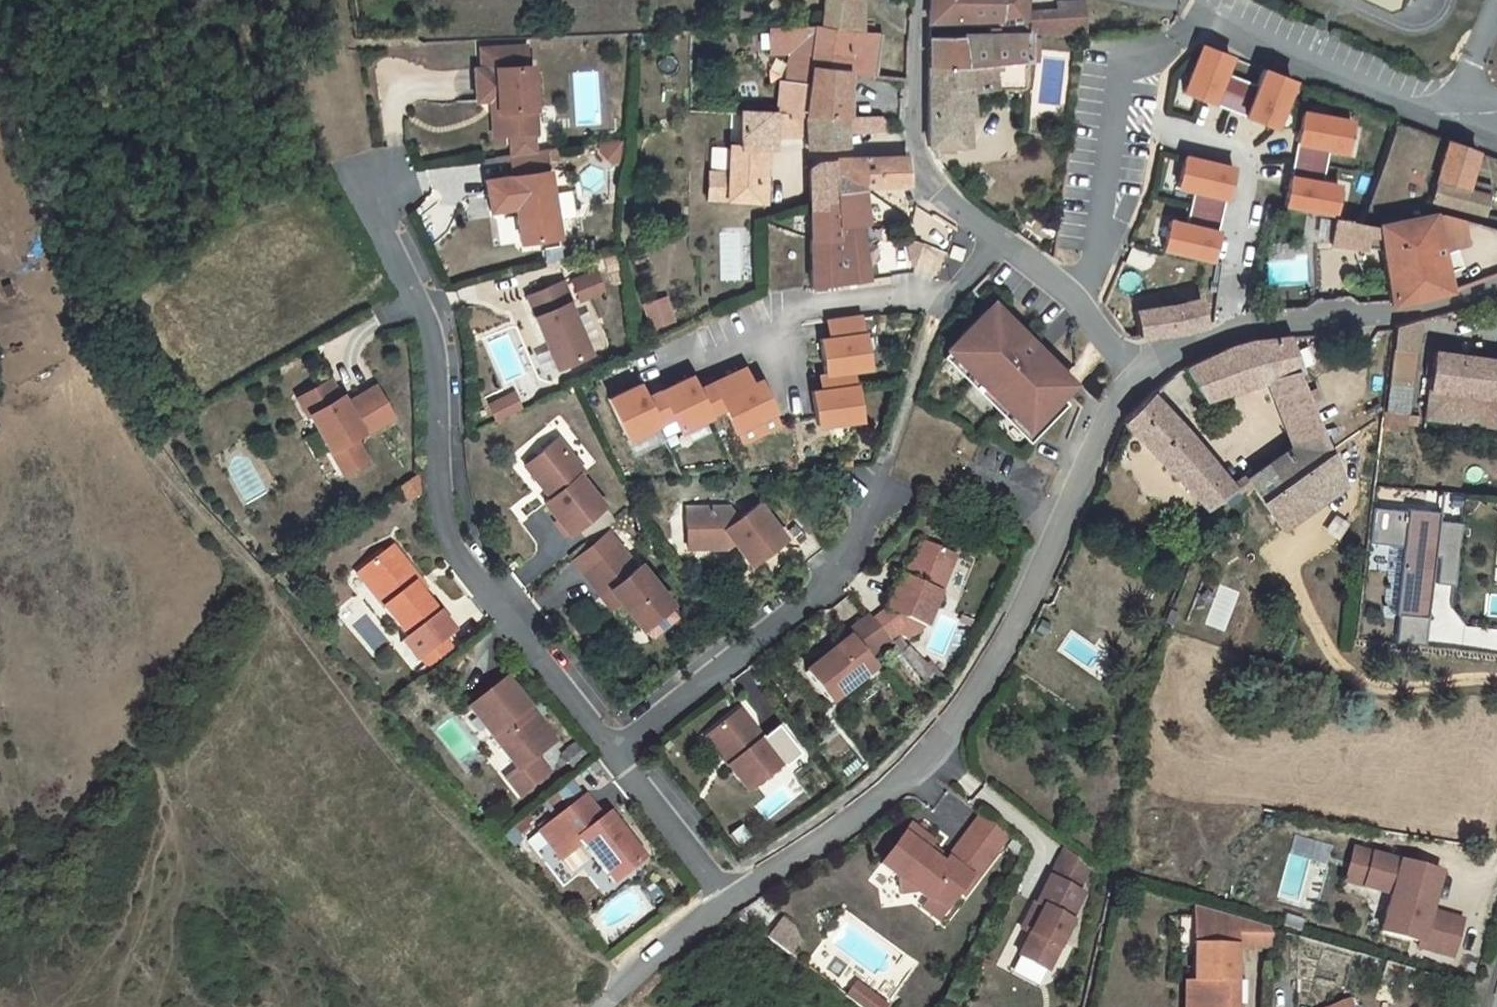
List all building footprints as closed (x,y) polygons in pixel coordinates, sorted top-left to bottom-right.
[(821,24),(864,32),(864,0),(822,0),(821,24)] [(933,17),(947,17),(991,19),(1004,19),(1023,20),(1024,13),(1026,0),(933,0),(933,17)] [(1080,0),(1056,3),(1057,11),(1024,13),(1023,20),(1023,21),(1029,34),(1083,31),(1080,0)] [(1407,0),(1369,0),(1401,14),(1407,0)] [(991,34),(939,36),(924,35),(925,68),(1027,63),(1029,34),(1005,33),(1004,19),(991,19),(991,34)] [(777,80),(777,106),(777,115),(849,116),(849,73),(879,73),(880,33),(864,32),(821,24),(768,26),(770,53),(786,53),(785,81),(777,80)] [(1233,53),(1202,41),(1183,90),(1215,102),(1226,73),(1233,53)] [(474,68),(475,100),(489,100),(496,100),(496,111),(503,110),(504,134),(507,154),(536,150),(535,133),(532,65),(526,66),(525,46),(480,48),(481,68),(474,68)] [(1027,63),(925,68),(927,147),(958,147),(958,136),(971,136),(971,120),(977,118),(975,92),(1000,89),(1025,88),(1027,63)] [(1292,75),(1261,63),(1253,83),(1242,112),(1273,124),(1292,75)] [(1242,112),(1253,83),(1226,73),(1215,102),(1242,112)] [(496,100),(489,100),(490,134),(504,134),(503,110),(496,111),(496,100)] [(1348,152),(1355,119),(1303,109),(1297,142),(1328,148),(1348,152)] [(708,170),(705,200),(766,202),(768,150),(775,149),(774,113),(740,110),(740,145),(728,144),(728,170),(708,170)] [(849,116),(777,115),(777,138),(804,137),(805,149),(848,146),(848,132),(849,116)] [(849,116),(848,132),(886,131),(886,116),(849,116)] [(1474,149),(1449,140),(1442,179),(1466,185),(1474,149)] [(598,144),(600,152),(612,164),(619,163),(621,141),(598,144)] [(1291,170),(1322,177),(1328,148),(1297,142),(1291,170)] [(1181,153),(1174,186),(1195,190),(1225,197),(1233,165),(1181,153)] [(809,169),(812,284),(868,278),(861,224),(867,223),(865,193),(909,190),(909,157),(818,159),(809,169)] [(548,170),(484,180),(488,210),(514,207),(519,242),(557,237),(548,170)] [(1336,214),(1343,181),(1322,177),(1291,170),(1284,203),(1336,214)] [(1436,204),(1460,210),(1465,187),(1466,185),(1442,179),(1436,204)] [(1483,191),(1465,187),(1460,210),(1479,214),(1483,191)] [(1225,197),(1195,190),(1188,219),(1219,226),(1225,197)] [(572,194),(562,195),(567,224),(577,222),(572,194)] [(1167,214),(1160,247),(1211,259),(1219,226),(1188,219),(1167,214)] [(952,245),(957,221),(934,215),(929,239),(952,245)] [(1386,254),(1393,304),(1453,291),(1445,254),(1469,242),(1466,221),(1435,215),(1374,228),(1334,223),(1331,248),(1386,254)] [(965,250),(953,245),(949,256),(960,260),(965,250)] [(574,282),(581,301),(603,292),(596,274),(574,282)] [(535,316),(556,368),(589,355),(569,304),(572,303),(563,282),(528,296),(536,316),(535,316)] [(644,306),(650,326),(672,318),(666,299),(644,306)] [(1141,340),(1206,328),(1202,300),(1137,312),(1141,340)] [(994,303),(949,349),(951,350),(1037,434),(1069,401),(1062,394),(1074,381),(1042,360),(1018,337),(1022,332),(994,303)] [(863,333),(860,316),(832,320),(835,337),(820,340),(827,375),(855,371),(854,369),(870,366),(864,333),(863,333)] [(1399,328),(1392,388),(1413,389),(1421,323),(1399,328)] [(1075,381),(1022,332),(1018,337),(1042,360),(1074,381),(1075,381)] [(1282,481),(1334,447),(1293,369),(1301,365),(1289,339),(1236,348),(1193,368),(1206,398),(1269,382),(1296,444),(1267,461),(1282,481)] [(951,350),(944,357),(1030,440),(1037,434),(951,350)] [(1496,424),(1496,362),(1434,355),(1426,417),(1496,424)] [(772,408),(757,378),(744,385),(736,369),(710,383),(723,408),(733,428),(772,408)] [(855,371),(827,375),(829,390),(814,392),(820,426),(863,419),(858,385),(856,385),(855,371)] [(723,408),(710,383),(695,390),(688,377),(658,392),(671,417),(678,432),(708,416),(708,415),(723,408)] [(308,414),(310,413),(342,474),(366,461),(354,437),(362,433),(363,435),(394,419),(377,387),(353,400),(355,403),(349,406),(347,403),(343,395),(340,396),(332,379),(298,396),(308,414)] [(671,417),(658,392),(644,400),(637,387),(606,402),(626,441),(656,426),(656,424),(671,417)] [(1392,388),(1390,412),(1411,414),(1413,389),(1392,388)] [(487,404),(495,420),(520,407),(512,391),(487,404)] [(1128,424),(1205,510),(1238,492),(1155,396),(1128,424)] [(1390,412),(1389,422),(1387,437),(1410,439),(1413,414),(1411,414),(1390,412)] [(545,504),(571,535),(606,505),(580,475),(584,472),(556,439),(542,452),(541,464),(529,474),(551,499),(545,504)] [(1248,473),(1254,484),(1284,528),(1346,484),(1334,447),(1282,481),(1267,461),(1248,473)] [(541,464),(542,452),(523,468),(529,474),(541,464)] [(850,454),(833,455),(834,467),(850,466),(850,454)] [(727,548),(727,543),(732,539),(734,543),(750,564),(785,538),(758,503),(737,520),(728,508),(685,509),(686,536),(699,536),(700,549),(727,548)] [(1460,556),(1463,524),(1441,522),(1441,514),(1409,510),(1409,511),(1375,507),(1371,544),(1405,548),(1398,617),(1430,621),(1437,556),(1442,557),(1439,583),(1457,585),(1460,556)] [(608,534),(574,562),(585,575),(619,546),(608,534)] [(686,536),(687,550),(700,549),(699,536),(686,536)] [(900,579),(887,612),(874,623),(889,641),(893,645),(901,638),(908,642),(925,627),(927,628),(955,557),(921,544),(906,581),(900,579)] [(619,546),(585,575),(603,598),(612,590),(622,602),(644,628),(673,604),(641,565),(637,568),(619,546)] [(379,579),(366,588),(406,641),(400,646),(414,665),(419,661),(443,642),(451,636),(421,596),(414,588),(419,584),(392,550),(370,567),(379,579)] [(379,579),(370,567),(357,577),(366,588),(379,579)] [(419,584),(414,588),(421,596),(425,593),(419,584)] [(1206,622),(1225,628),(1236,590),(1218,585),(1206,622)] [(612,590),(603,598),(613,609),(622,602),(612,590)] [(1483,618),(1496,618),(1496,593),(1484,593),(1483,618)] [(848,641),(849,641),(865,660),(889,641),(874,623),(868,616),(844,637),(848,641)] [(806,677),(832,707),(875,671),(865,660),(849,641),(848,641),(832,654),(834,656),(821,666),(820,665),(806,677)] [(504,682),(469,711),(520,772),(510,781),(523,797),(550,774),(537,758),(555,743),(538,722),(533,727),(522,715),(528,710),(504,682)] [(528,710),(522,715),(533,727),(538,722),(528,710)] [(738,712),(710,736),(734,764),(729,769),(749,793),(783,766),(738,712)] [(710,736),(705,741),(729,769),(734,764),(710,736)] [(796,776),(754,801),(764,818),(806,793),(796,776)] [(583,800),(554,824),(533,842),(556,869),(572,856),(568,851),(579,842),(615,886),(645,861),(608,817),(601,822),(583,800)] [(933,839),(911,823),(881,862),(898,875),(901,892),(918,889),(929,897),(929,898),(932,894),(947,905),(960,888),(964,892),(1009,831),(983,810),(948,856),(944,862),(926,848),(933,839)] [(1277,897),(1300,903),(1305,886),(1320,890),(1333,843),(1294,832),(1277,897)] [(948,856),(930,843),(926,848),(944,862),(948,856)] [(1067,843),(1053,871),(1055,872),(1084,887),(1095,865),(1067,843)] [(1359,846),(1350,878),(1369,883),(1378,852),(1359,846)] [(1422,945),(1455,954),(1466,919),(1434,909),(1445,871),(1378,852),(1369,883),(1396,892),(1385,929),(1423,940),(1422,945)] [(1084,887),(1055,872),(1041,899),(1039,898),(1025,928),(1035,933),(1024,954),(1052,968),(1078,918),(1076,916),(1089,889),(1084,887)] [(929,898),(929,897),(923,905),(939,916),(947,905),(932,894),(929,898)] [(1188,1006),(1238,1006),(1239,942),(1275,943),(1276,925),(1198,902),(1196,978),(1188,977),(1188,1006)] [(787,954),(806,940),(787,917),(769,931),(787,954)] [(844,992),(865,1006),(884,1006),(887,1003),(854,979),(844,992)]
